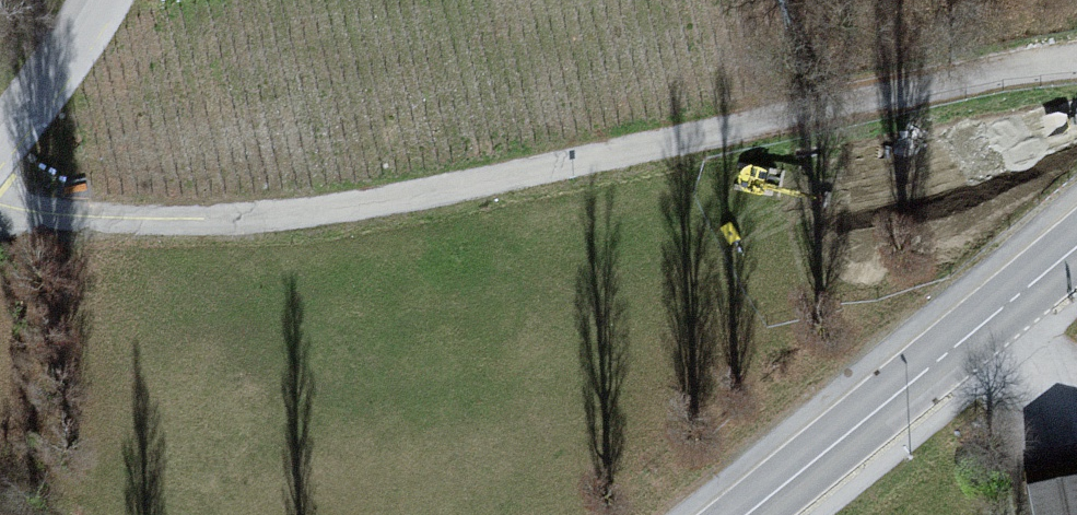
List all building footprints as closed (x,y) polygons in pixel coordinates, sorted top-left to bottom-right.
[(1021,500),(1024,514),(1076,514),(1076,488),(1021,500)]
